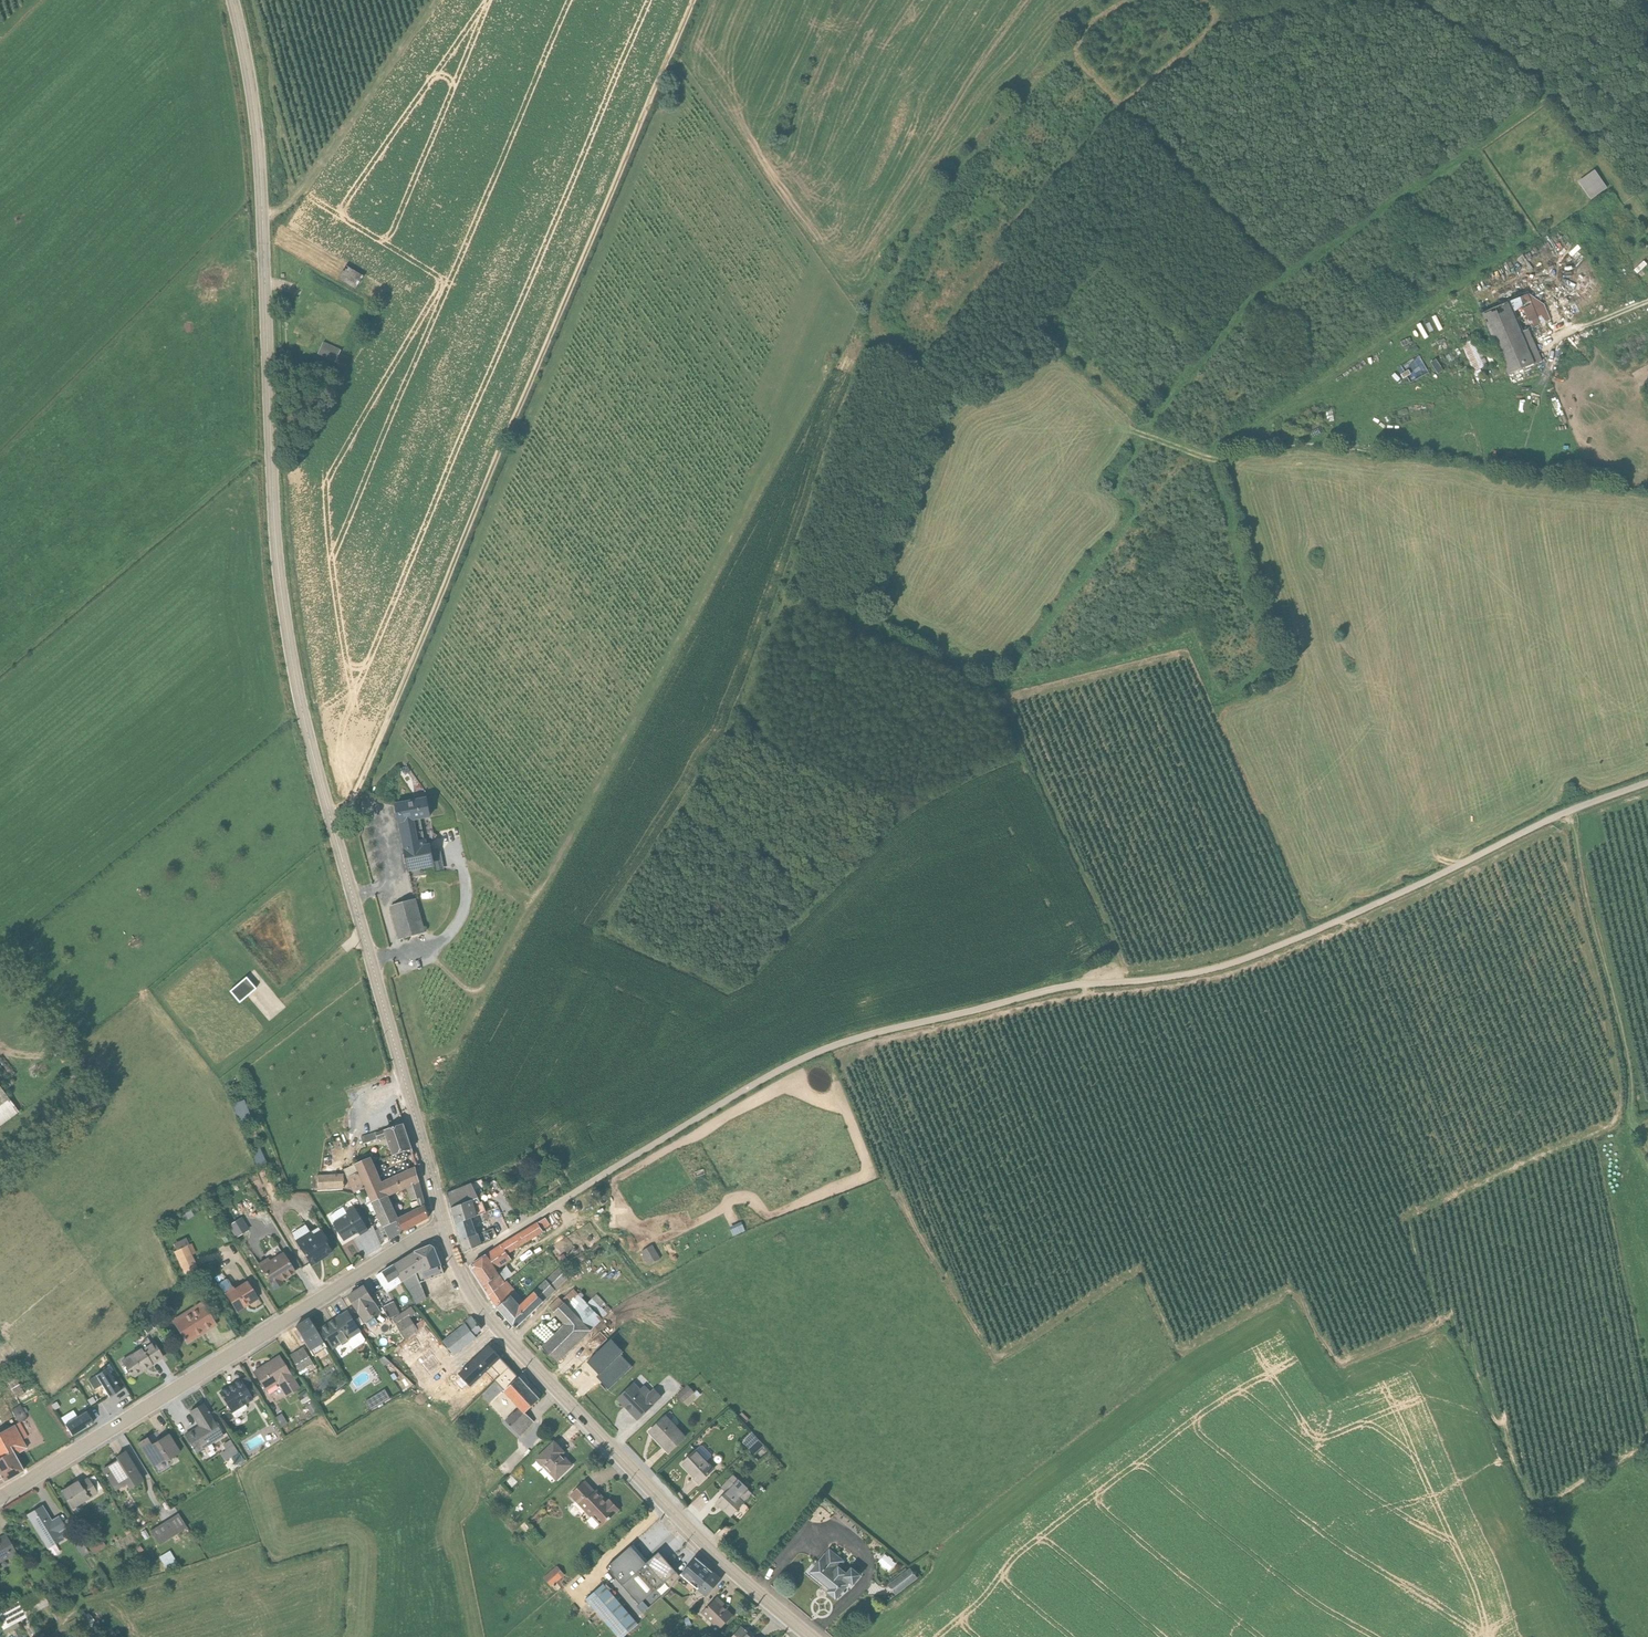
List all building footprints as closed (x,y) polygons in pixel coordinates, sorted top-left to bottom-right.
[(1592,174),(1576,186),(1588,203),(1605,192),(1592,174)] [(356,289),(364,276),(346,265),(338,278),(356,289)] [(303,358),(323,366),(342,374),(357,339),(372,305),(334,284),(310,270),(305,267),(297,288),(302,290),(299,297),(294,295),(283,322),(288,324),(287,328),(286,328),(285,329),(286,344),(291,352),(303,358)] [(1527,297),(1480,317),(1506,378),(1540,364),(1527,333),(1549,323),(1542,308),(1527,297)] [(1475,341),(1460,348),(1474,381),(1480,378),(1479,375),(1489,371),(1475,341)] [(427,799),(395,805),(399,822),(405,850),(404,851),(407,867),(434,862),(431,845),(437,835),(433,833),(427,799)] [(401,939),(425,932),(416,899),(391,906),(395,922),(401,939)] [(245,978),(229,992),(238,1003),(255,990),(245,978)] [(18,1112),(0,1088),(0,1126),(18,1112)] [(243,1100),(232,1105),(241,1127),(252,1122),(243,1100)] [(362,1141),(359,1142),(360,1145),(363,1144),(377,1140),(378,1140),(386,1138),(392,1156),(412,1149),(403,1124),(376,1133),(375,1132),(361,1137),(362,1141)] [(257,1144),(248,1148),(256,1167),(265,1163),(257,1144)] [(406,1188),(419,1182),(415,1168),(382,1183),(371,1157),(343,1170),(353,1193),(365,1188),(367,1194),(372,1203),(388,1196),(406,1188)] [(320,1176),(315,1176),(316,1189),(343,1188),(342,1173),(320,1174),(320,1176)] [(419,1182),(406,1188),(411,1201),(416,1200),(417,1201),(418,1206),(418,1209),(398,1218),(402,1232),(428,1218),(419,1182)] [(455,1224),(471,1218),(486,1213),(482,1202),(480,1202),(478,1198),(484,1196),(482,1190),(475,1192),(471,1184),(447,1194),(455,1224)] [(358,1203),(353,1193),(345,1199),(351,1207),(358,1203)] [(366,1202),(363,1196),(363,1194),(357,1196),(359,1203),(366,1202)] [(372,1203),(367,1194),(363,1196),(366,1202),(368,1207),(373,1205),(372,1203)] [(388,1196),(372,1203),(373,1205),(383,1227),(388,1237),(389,1239),(402,1232),(398,1218),(388,1196)] [(222,1206),(214,1210),(218,1216),(225,1212),(222,1206)] [(347,1214),(333,1222),(344,1241),(358,1232),(360,1235),(368,1230),(354,1207),(345,1212),(347,1214)] [(240,1218),(227,1226),(235,1238),(248,1230),(240,1218)] [(471,1218),(455,1224),(460,1242),(476,1236),(471,1218)] [(490,1296),(505,1283),(497,1270),(512,1260),(508,1254),(544,1233),(542,1230),(550,1225),(546,1218),(472,1265),(471,1268),(490,1296)] [(742,1222),(730,1228),(734,1237),(746,1231),(742,1222)] [(322,1255),(323,1257),(333,1252),(319,1230),(311,1235),(309,1231),(308,1232),(304,1225),(291,1233),(295,1240),(294,1240),(309,1264),(322,1255)] [(388,1237),(383,1227),(375,1231),(380,1243),(388,1237)] [(476,1236),(460,1242),(464,1253),(491,1240),(489,1234),(490,1234),(489,1231),(476,1236)] [(185,1238),(172,1244),(175,1251),(173,1252),(182,1273),(196,1267),(191,1255),(195,1254),(191,1244),(188,1245),(185,1238)] [(651,1263),(663,1256),(654,1242),(643,1249),(651,1263)] [(395,1272),(402,1282),(416,1274),(419,1283),(444,1274),(434,1248),(430,1246),(415,1252),(394,1265),(397,1270),(395,1272)] [(267,1258),(257,1264),(273,1289),(281,1284),(280,1281),(293,1272),(281,1252),(268,1260),(267,1258)] [(397,1270),(394,1265),(376,1275),(387,1292),(402,1282),(395,1272),(397,1270)] [(546,1280),(557,1291),(570,1279),(559,1267),(546,1280)] [(246,1302),(247,1304),(256,1299),(245,1281),(232,1289),(227,1280),(225,1279),(217,1284),(216,1286),(222,1294),(224,1293),(234,1309),(246,1302)] [(516,1292),(498,1308),(515,1327),(515,1328),(516,1328),(517,1328),(524,1320),(557,1291),(546,1280),(525,1301),(516,1292)] [(505,1283),(490,1296),(498,1308),(516,1292),(507,1282),(505,1283)] [(364,1286),(348,1296),(366,1323),(367,1322),(370,1327),(373,1328),(379,1324),(374,1317),(381,1313),(364,1286)] [(566,1325),(543,1348),(557,1363),(602,1319),(612,1310),(597,1294),(588,1304),(574,1289),(562,1300),(559,1297),(549,1306),(566,1325)] [(394,1301),(383,1306),(389,1319),(400,1314),(394,1301)] [(200,1302),(172,1320),(186,1343),(195,1337),(194,1335),(213,1323),(200,1302)] [(246,1302),(234,1309),(236,1312),(247,1304),(246,1302)] [(412,1307),(392,1319),(406,1339),(427,1324),(424,1320),(415,1326),(410,1318),(416,1314),(412,1307)] [(341,1315),(319,1329),(332,1349),(339,1344),(341,1346),(347,1342),(352,1349),(355,1349),(365,1343),(366,1339),(348,1312),(342,1316),(341,1315)] [(465,1324),(443,1342),(454,1355),(476,1338),(474,1335),(482,1329),(472,1317),(464,1323),(465,1324)] [(147,1330),(155,1327),(151,1319),(143,1323),(147,1330)] [(308,1319),(294,1327),(312,1356),(325,1348),(308,1319)] [(141,1347),(120,1360),(125,1367),(123,1367),(128,1374),(129,1374),(131,1377),(151,1365),(150,1364),(161,1357),(152,1342),(150,1343),(146,1338),(138,1343),(141,1347)] [(599,1374),(612,1387),(635,1364),(622,1351),(621,1352),(612,1343),(593,1361),(597,1365),(605,1358),(606,1359),(604,1360),(608,1365),(599,1374)] [(489,1346),(460,1375),(471,1386),(500,1357),(489,1346)] [(302,1348),(289,1356),(302,1379),(317,1371),(315,1367),(312,1365),(302,1348)] [(266,1390),(274,1385),(276,1384),(285,1397),(298,1389),(278,1356),(252,1372),(264,1391),(266,1390)] [(512,1384),(519,1377),(509,1366),(507,1368),(503,1375),(512,1384)] [(106,1368),(94,1375),(108,1397),(119,1390),(106,1368)] [(7,1373),(3,1375),(16,1399),(24,1395),(12,1374),(9,1376),(7,1373)] [(240,1380),(251,1399),(257,1395),(245,1377),(240,1380)] [(519,1377),(512,1384),(504,1391),(519,1408),(515,1413),(514,1412),(505,1421),(521,1436),(535,1422),(525,1413),(540,1400),(519,1377)] [(251,1399),(240,1380),(218,1393),(233,1417),(236,1418),(241,1415),(241,1412),(245,1410),(246,1407),(244,1405),(252,1400),(251,1399)] [(635,1383),(618,1399),(638,1420),(662,1396),(655,1388),(651,1391),(645,1385),(641,1389),(635,1383)] [(274,1385),(266,1390),(269,1395),(277,1389),(274,1385)] [(689,1386),(677,1396),(683,1403),(684,1402),(688,1406),(701,1394),(697,1390),(695,1392),(689,1386)] [(385,1389),(365,1401),(371,1410),(390,1398),(385,1389)] [(304,1390),(295,1396),(301,1406),(304,1405),(311,1417),(318,1412),(311,1400),(310,1400),(304,1390)] [(198,1426),(184,1435),(195,1453),(222,1437),(202,1404),(189,1411),(198,1426)] [(22,1471),(14,1456),(26,1449),(21,1440),(27,1437),(19,1422),(20,1422),(22,1425),(26,1423),(24,1420),(26,1419),(19,1405),(10,1409),(17,1421),(0,1430),(0,1483),(22,1471)] [(85,1411),(64,1425),(71,1436),(92,1423),(85,1411)] [(280,1414),(274,1418),(280,1428),(286,1424),(280,1414)] [(667,1415),(651,1430),(659,1438),(660,1438),(662,1440),(659,1443),(669,1453),(686,1436),(667,1415)] [(268,1428),(266,1439),(273,1441),(275,1430),(268,1428)] [(750,1448),(759,1439),(754,1433),(744,1442),(750,1448)] [(146,1438),(137,1443),(158,1475),(169,1467),(165,1461),(179,1453),(167,1434),(155,1442),(156,1444),(152,1447),(146,1438)] [(759,1439),(750,1448),(755,1455),(765,1446),(759,1439)] [(225,1450),(219,1454),(224,1461),(237,1452),(229,1440),(221,1445),(225,1450)] [(555,1442),(536,1460),(550,1474),(547,1477),(553,1483),(572,1465),(559,1451),(561,1449),(555,1442)] [(700,1446),(681,1464),(694,1477),(694,1478),(699,1484),(715,1468),(708,1461),(712,1457),(712,1454),(703,1445),(700,1446)] [(116,1460),(101,1470),(115,1491),(124,1484),(128,1489),(142,1480),(124,1451),(115,1457),(116,1460)] [(238,1453),(230,1459),(234,1465),(242,1459),(238,1453)] [(87,1478),(95,1492),(101,1489),(93,1475),(87,1478)] [(727,1491),(717,1502),(731,1516),(753,1493),(733,1475),(722,1487),(727,1491)] [(95,1492),(87,1478),(79,1483),(77,1481),(60,1491),(71,1509),(96,1493),(95,1492)] [(585,1482),(571,1496),(576,1502),(575,1503),(583,1513),(585,1511),(591,1518),(590,1519),(589,1522),(589,1525),(591,1527),(594,1528),(597,1527),(598,1526),(600,1527),(619,1509),(610,1500),(608,1502),(597,1491),(595,1492),(585,1482)] [(41,1505),(25,1515),(47,1551),(55,1546),(54,1544),(69,1535),(68,1533),(74,1530),(67,1518),(61,1522),(57,1516),(50,1520),(41,1505)] [(177,1514),(149,1531),(157,1545),(185,1528),(177,1514)] [(9,1542),(5,1535),(0,1537),(0,1561),(8,1556),(10,1560),(17,1556),(12,1548),(9,1542)] [(78,1536),(71,1540),(81,1557),(88,1553),(78,1536)] [(100,1538),(88,1546),(93,1553),(105,1545),(100,1538)] [(646,1564),(631,1546),(607,1566),(639,1604),(656,1589),(639,1570),(646,1564)] [(830,1588),(828,1591),(836,1598),(850,1582),(853,1585),(862,1574),(851,1566),(847,1572),(841,1567),(846,1560),(830,1548),(811,1572),(825,1583),(830,1588)] [(158,1558),(154,1561),(161,1572),(165,1569),(166,1570),(177,1564),(169,1550),(158,1557),(158,1558)] [(677,1581),(682,1576),(671,1564),(659,1551),(646,1564),(639,1570),(656,1589),(639,1604),(637,1606),(643,1613),(671,1586),(677,1581)] [(885,1553),(879,1561),(882,1564),(881,1564),(885,1568),(886,1567),(889,1570),(896,1563),(892,1560),(893,1559),(889,1555),(888,1556),(885,1553)] [(682,1576),(689,1582),(698,1589),(713,1572),(696,1557),(682,1576)] [(557,1566),(544,1578),(551,1586),(557,1582),(566,1575),(557,1566)] [(911,1567),(888,1584),(896,1594),(918,1577),(911,1567)] [(713,1572),(698,1589),(707,1597),(721,1579),(713,1572)] [(689,1582),(682,1576),(679,1580),(686,1586),(689,1582)] [(586,1599),(619,1636),(623,1636),(625,1635),(627,1636),(628,1636),(630,1636),(631,1636),(639,1630),(635,1626),(639,1624),(604,1583),(586,1599)] [(0,1611),(0,1626),(2,1630),(48,1605),(40,1589),(0,1611)] [(717,1597),(702,1612),(719,1629),(733,1615),(722,1604),(724,1603),(717,1597)] [(733,1636),(752,1636),(748,1634),(749,1633),(742,1627),(733,1636)]
